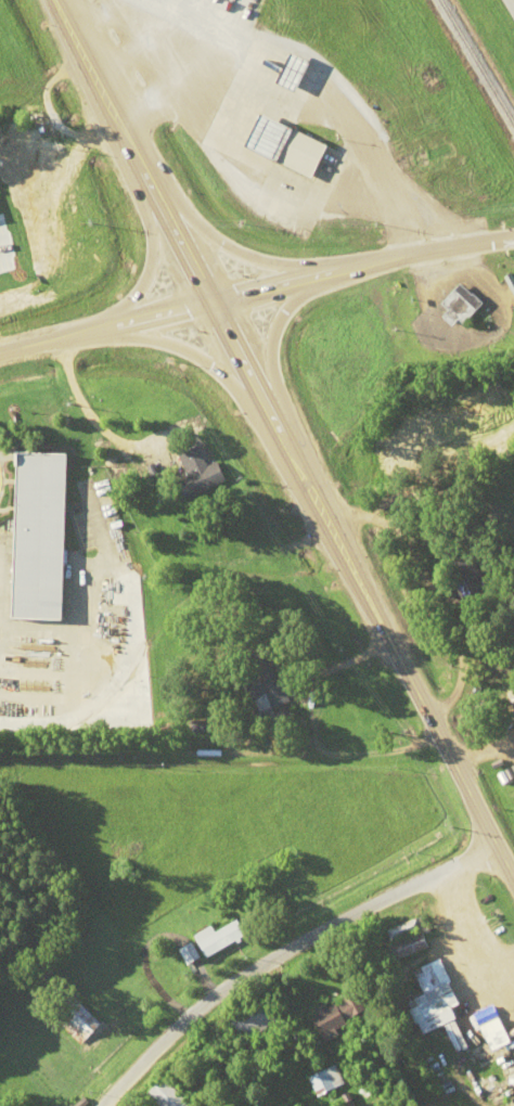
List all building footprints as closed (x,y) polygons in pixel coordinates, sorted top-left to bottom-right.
[(316,178),(332,144),(267,113),(251,147),(316,178)] [(9,267),(9,250),(0,250),(0,267),(9,267)] [(450,311),(445,317),(460,331),(487,304),(465,282),(443,304),(450,311)] [(186,479),(206,472),(198,447),(178,454),(186,479)] [(19,452),(13,618),(63,619),(69,454),(19,452)] [(290,704),(276,667),(242,679),(257,717),(290,704)] [(393,942),(426,928),(421,917),(388,931),(393,942)] [(195,936),(206,959),(249,937),(240,920),(217,932),(214,927),(195,936)] [(392,959),(429,951),(426,936),(388,944),(392,959)] [(179,952),(188,966),(200,958),(191,944),(179,952)] [(413,971),(423,997),(407,1003),(419,1036),(458,1021),(452,1008),(459,1005),(442,960),(413,971)] [(367,1017),(358,995),(310,1014),(319,1037),(367,1017)] [(100,1026),(73,999),(53,1020),(79,1046),(100,1026)] [(243,1021),(239,1014),(224,1024),(240,1047),(278,1021),(267,1005),(243,1021)] [(471,1015),(478,1029),(498,1018),(491,1005),(471,1015)] [(308,1079),(317,1098),(343,1084),(334,1066),(308,1079)] [(163,1078),(146,1095),(157,1105),(191,1105),(163,1078)]
